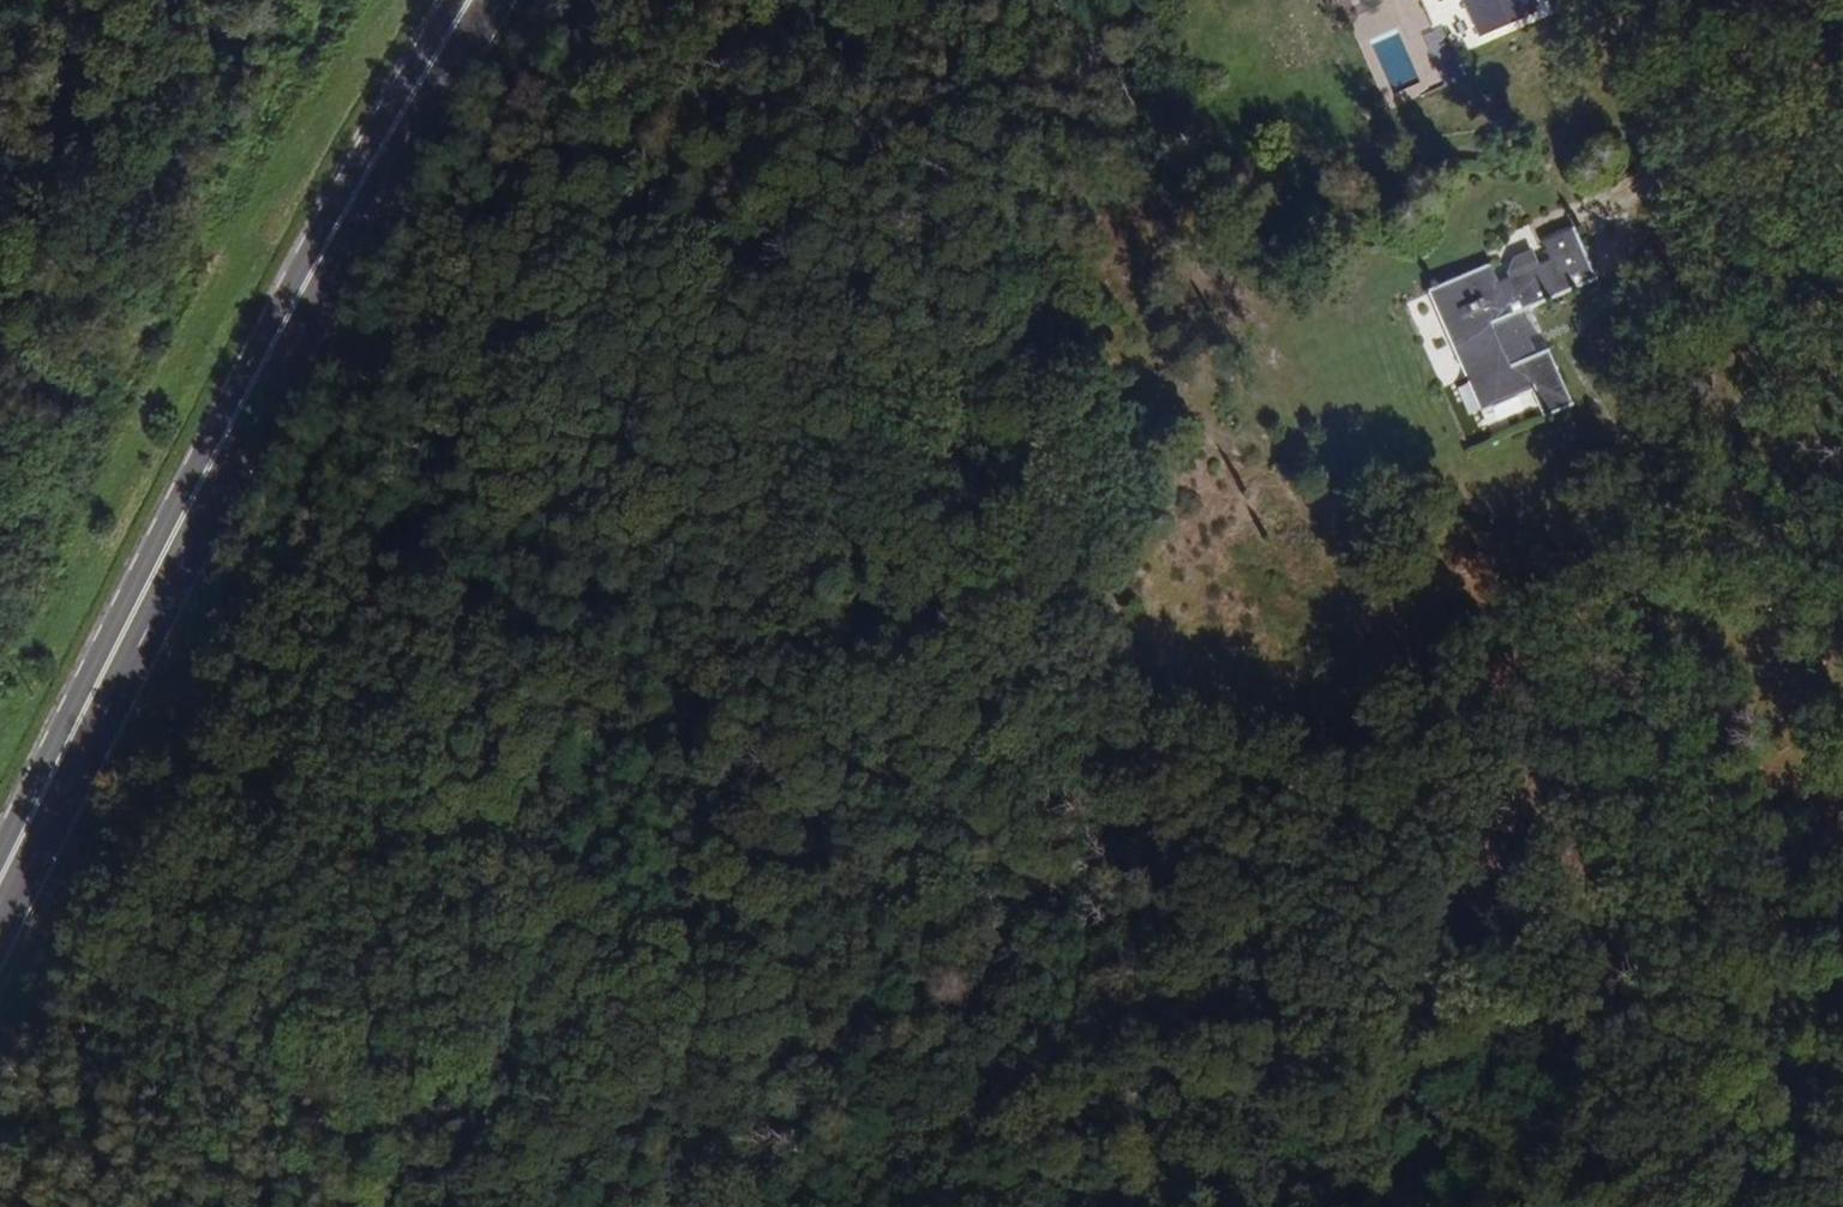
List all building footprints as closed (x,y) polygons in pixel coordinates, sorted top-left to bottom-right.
[(1536,0),(1469,0),(1483,34),(1540,10),(1536,0)] [(1537,354),(1520,314),(1598,281),(1575,227),(1542,242),(1550,260),(1498,283),(1489,263),(1429,289),(1483,412),(1534,390),(1546,417),(1575,404),(1550,348),(1537,354)] [(1407,303),(1422,336),(1444,326),(1429,293),(1407,303)]
